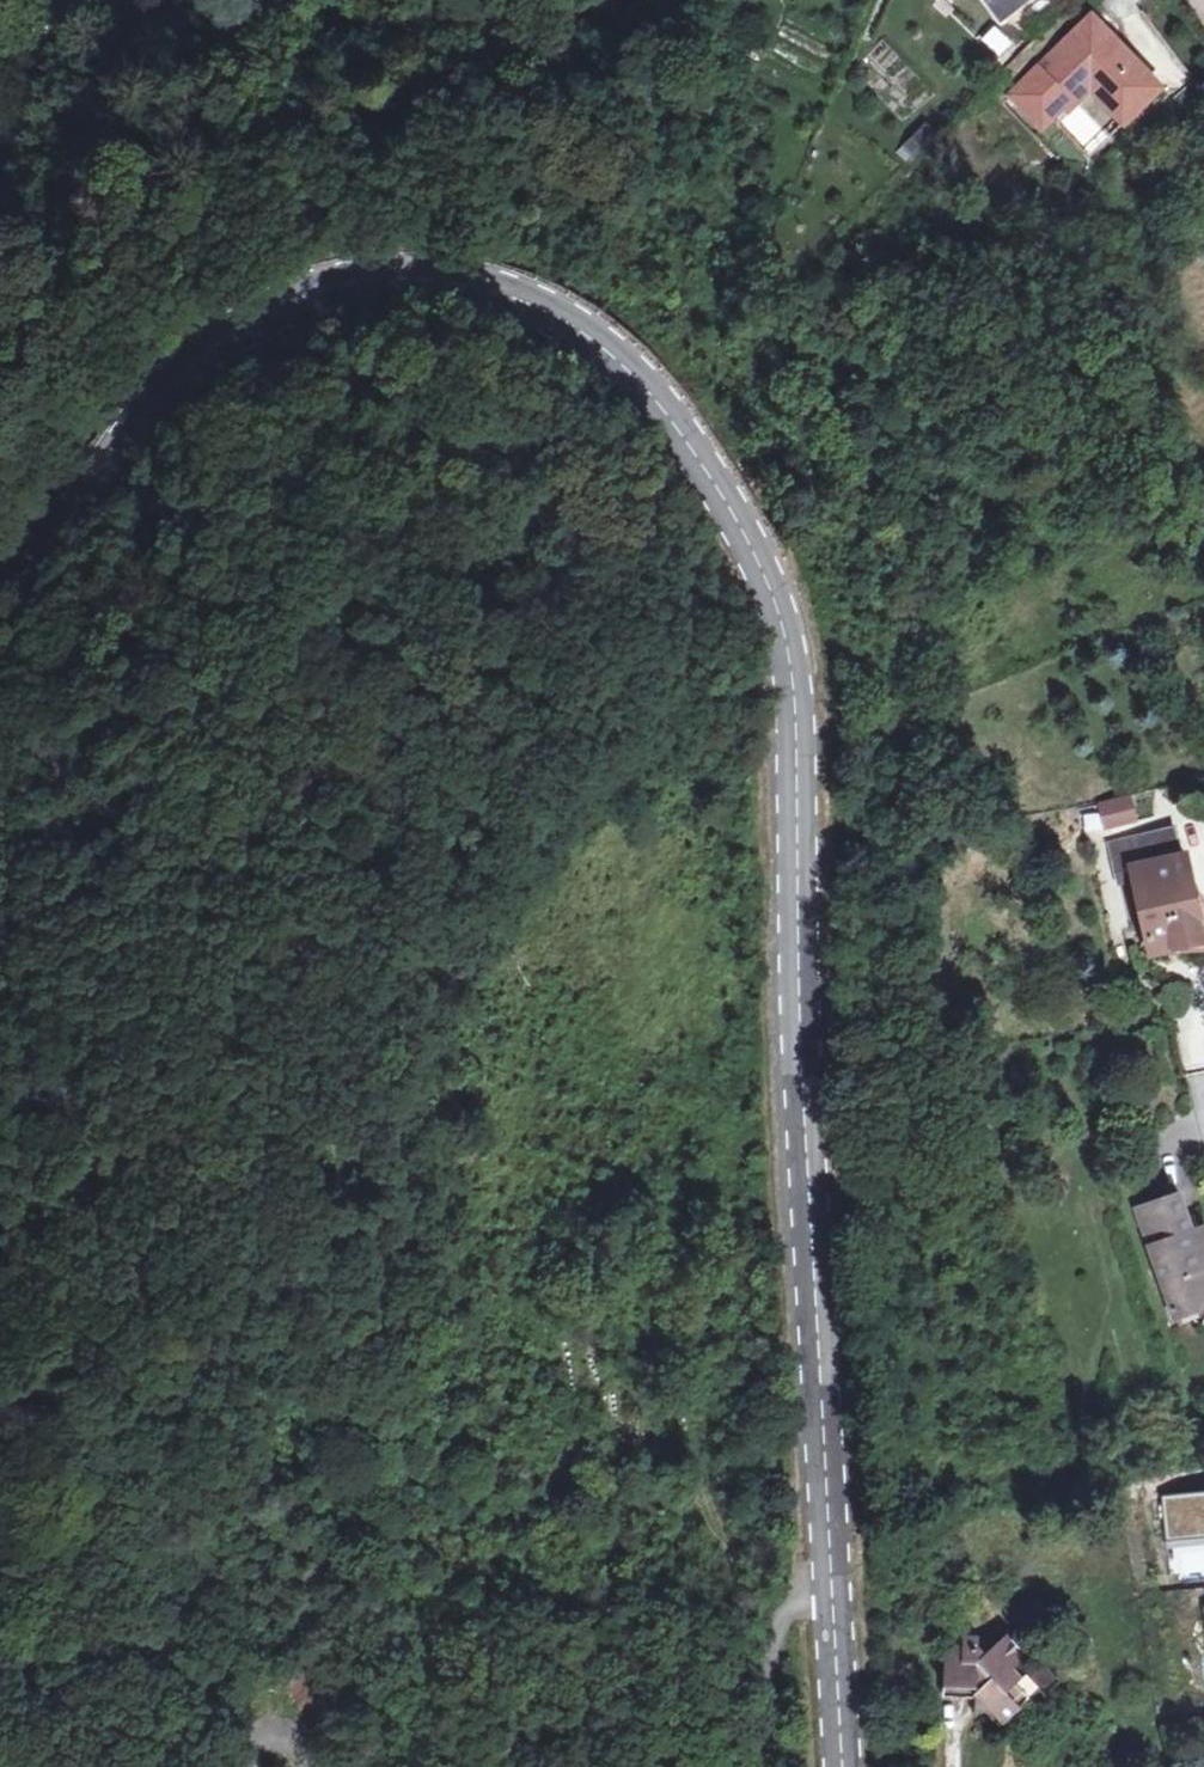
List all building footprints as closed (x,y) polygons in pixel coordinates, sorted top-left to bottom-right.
[(1087,23),(1008,98),(1039,131),(1094,79),(1108,95),(1103,99),(1125,122),(1158,91),(1111,41),(1108,44),(1087,23)] [(1002,60),(1014,46),(994,28),(982,42),(1002,60)] [(1105,835),(1141,824),(1133,795),(1096,806),(1105,835)] [(1109,873),(1125,869),(1173,858),(1166,829),(1103,843),(1109,873)] [(1173,858),(1125,869),(1145,956),(1198,943),(1179,857),(1173,858)] [(1192,1225),(1178,1190),(1138,1206),(1177,1303),(1200,1295),(1197,1285),(1203,1283),(1203,1242),(1199,1244),(1192,1225)] [(1192,1225),(1199,1244),(1203,1242),(1203,1220),(1192,1225)] [(963,1650),(947,1649),(946,1696),(976,1697),(977,1711),(993,1711),(1002,1722),(1030,1696),(1020,1683),(1026,1677),(1018,1667),(1030,1655),(1009,1633),(996,1646),(992,1641),(981,1640),(980,1634),(965,1633),(963,1650)]
